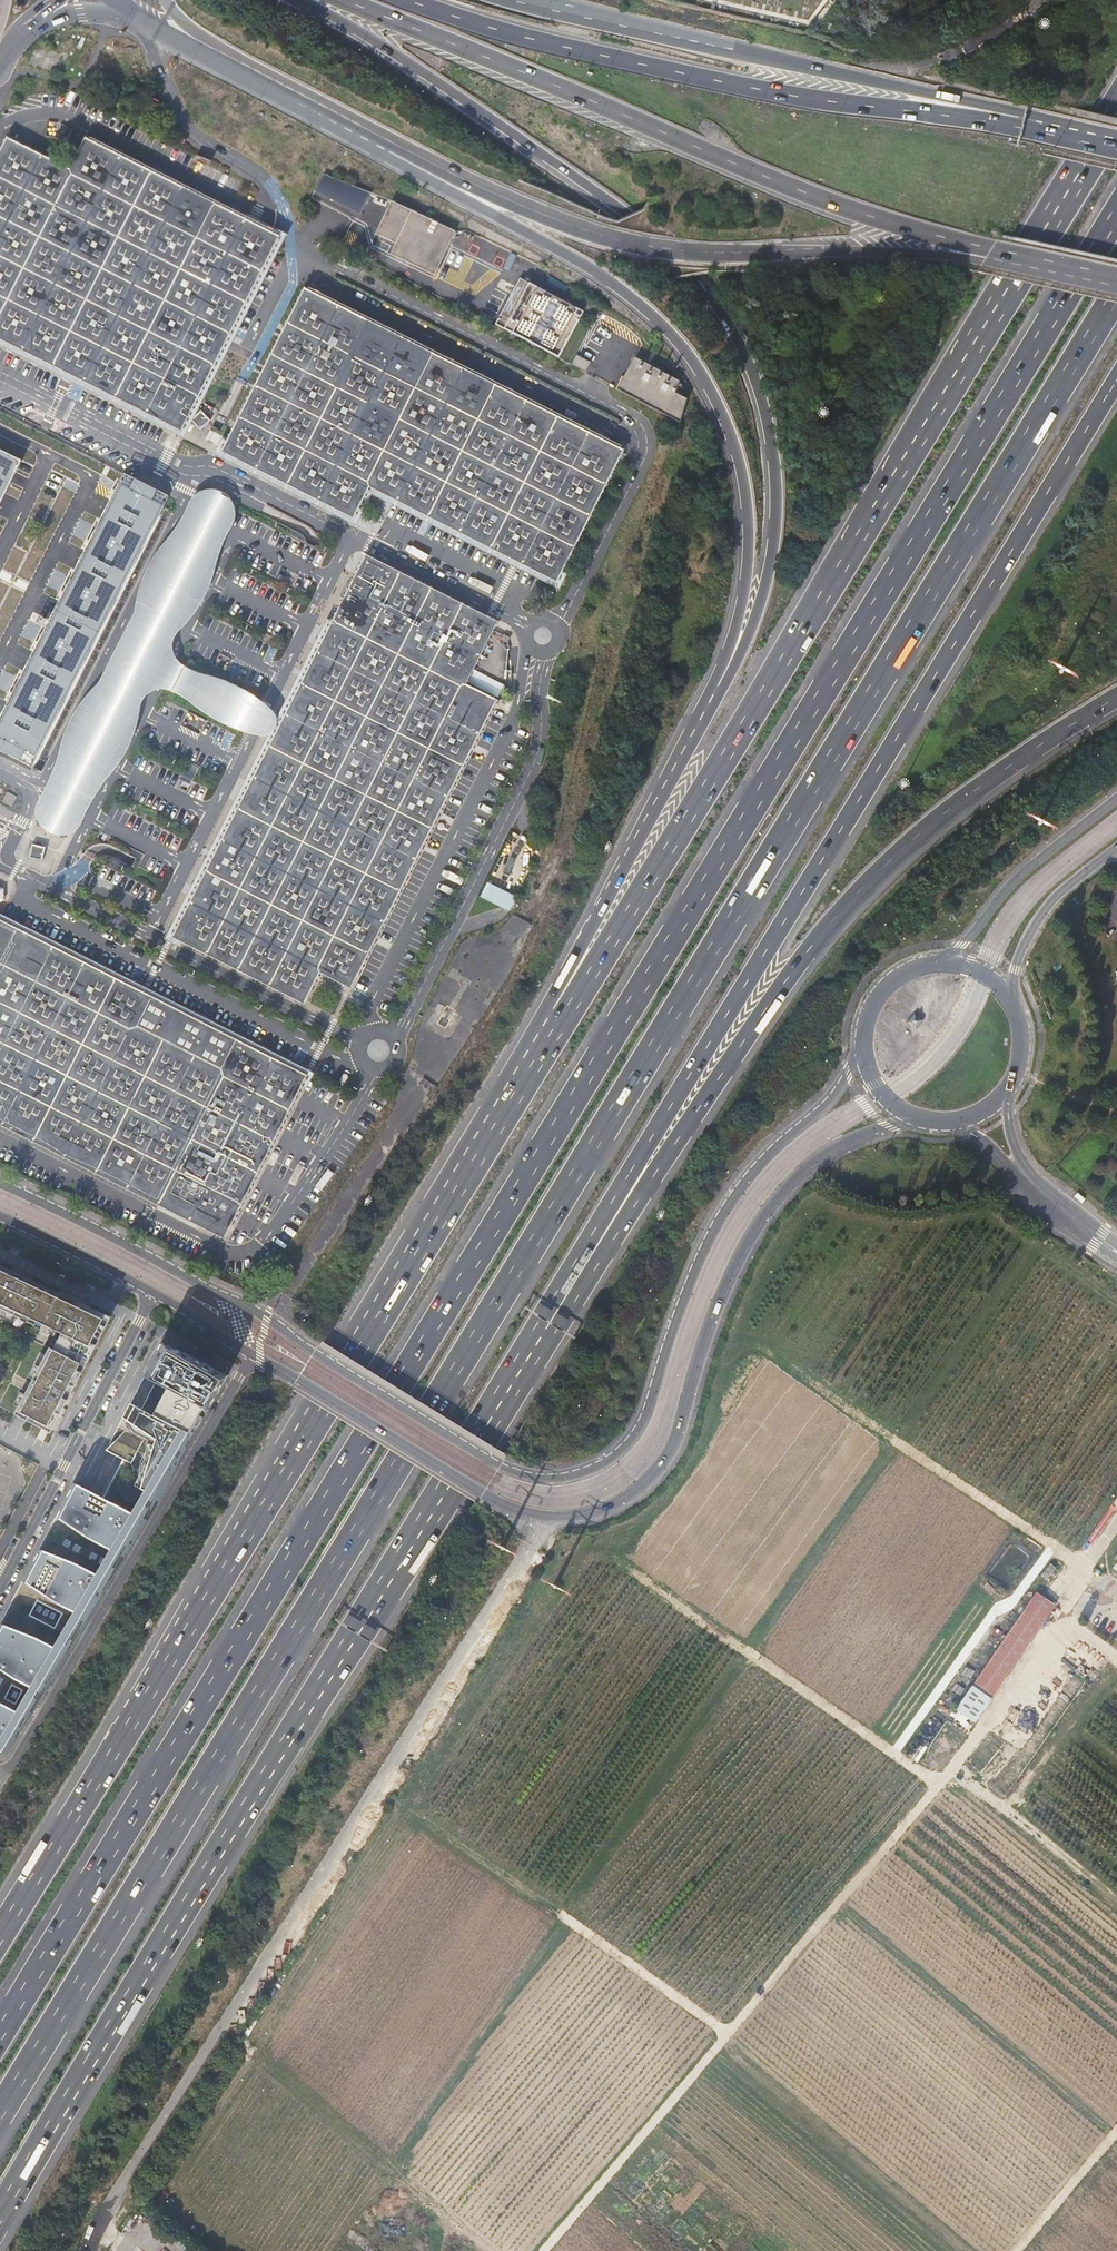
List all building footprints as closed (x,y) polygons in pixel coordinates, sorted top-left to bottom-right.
[(49,67),(50,54),(31,52),(30,65),(49,67)] [(86,143),(71,174),(7,142),(0,155),(0,336),(54,363),(70,371),(84,379),(137,405),(179,426),(243,300),(251,284),(259,268),(274,238),(199,200),(179,190),(150,175),(86,143)] [(361,213),(372,192),(325,174),(316,189),(361,213)] [(434,274),(456,230),(392,200),(375,233),(394,243),(390,253),(434,274)] [(583,311),(539,288),(520,277),(495,322),(515,333),(559,357),(583,311)] [(338,310),(305,294),(247,408),(226,450),(258,467),(300,488),(319,498),(352,515),(368,484),(398,499),(429,514),(460,531),(493,547),(519,561),(554,578),(618,452),(558,421),(525,405),(493,389),(462,373),(432,358),(400,341),(338,310)] [(592,362),(577,355),(572,365),(586,372),(592,362)] [(617,390),(678,426),(686,402),(677,396),(682,387),(679,386),(680,384),(635,358),(617,390)] [(201,413),(193,421),(201,430),(209,423),(201,413)] [(231,497),(223,490),(212,487),(205,488),(199,491),(194,495),(191,499),(189,503),(182,518),(173,531),(166,540),(158,550),(153,558),(149,565),(144,574),(141,583),(138,596),(136,606),(135,612),(116,647),(106,668),(99,682),(93,688),(82,701),(75,710),(68,724),(65,732),(62,741),(58,756),(56,763),(52,774),(47,784),(42,794),(37,803),(35,809),(35,815),(38,822),(40,825),(43,829),(47,832),(51,834),(60,836),(69,835),(74,832),(79,828),(81,824),(85,814),(91,803),(99,789),(107,779),(113,772),(116,767),(124,757),(130,745),(133,736),(136,728),(138,720),(140,708),(142,701),(146,696),(151,692),(155,690),(161,689),(167,689),(173,692),(179,694),(188,699),(196,706),(204,711),(218,720),(227,724),(236,728),(245,732),(257,735),(261,736),(265,736),(268,735),(271,734),(274,731),(278,723),(277,717),(275,713),(272,709),(266,704),(261,699),(253,693),(242,688),(231,682),(219,678),(209,675),(198,672),(189,668),(182,664),(176,658),(173,649),(174,640),(178,632),(185,624),(199,607),(205,596),(212,580),(216,565),(220,551),(226,537),(234,523),(236,513),(235,504),(231,497)] [(196,896),(175,936),(301,1001),(317,969),(348,984),(353,973),(378,925),(426,831),(458,768),(491,702),(475,694),(460,686),(464,679),(483,639),(493,630),(495,626),(491,623),(423,589),(366,560),(334,624),(304,682),(302,688),(269,752),(220,847),(210,868),(196,896)] [(483,639),(464,679),(467,680),(464,685),(471,688),(473,687),(475,688),(480,691),(494,698),(509,668),(501,664),(505,657),(498,653),(499,648),(483,639)] [(33,843),(31,856),(44,858),(46,845),(33,843)] [(0,923),(0,1122),(5,1124),(34,1139),(96,1171),(157,1203),(188,1219),(220,1235),(240,1197),(284,1113),(301,1079),(280,1068),(271,1064),(238,1047),(207,1031),(179,1016),(146,999),(117,984),(86,967),(53,950),(23,935),(0,923)] [(917,1030),(924,1021),(915,1014),(907,1023),(917,1030)] [(0,1266),(0,1309),(40,1329),(42,1325),(61,1334),(53,1350),(48,1348),(15,1416),(51,1434),(109,1316),(74,1299),(73,1301),(67,1298),(65,1302),(55,1297),(57,1295),(0,1266)] [(8,1755),(226,1376),(213,1369),(161,1342),(105,1450),(123,1459),(102,1498),(73,1483),(0,1624),(0,1751),(8,1755)] [(988,1662),(1006,1674),(1054,1604),(1035,1592),(988,1662)] [(972,1685),(991,1697),(1006,1674),(988,1662),(972,1685)] [(991,1697),(972,1685),(955,1709),(974,1722),(991,1697)]
